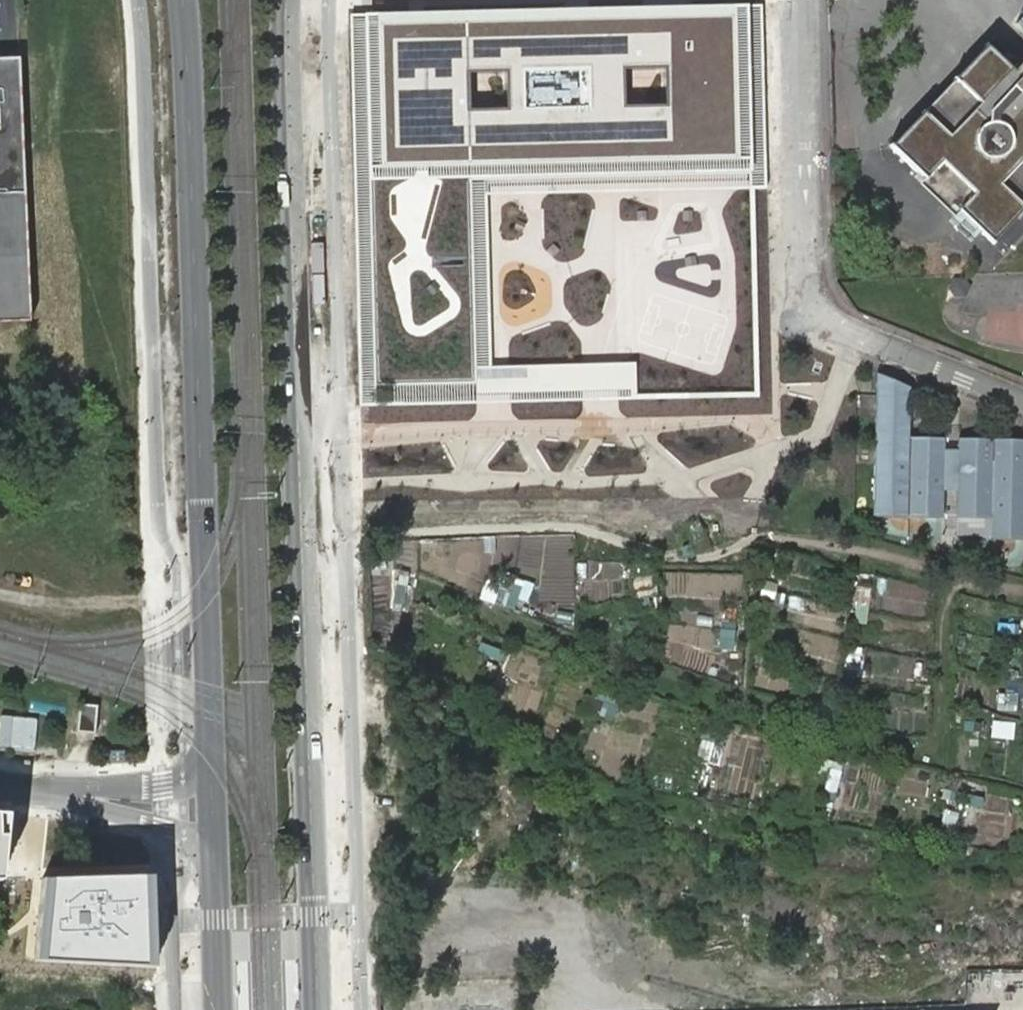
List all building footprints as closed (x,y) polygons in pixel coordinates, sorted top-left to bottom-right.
[(762,6),(353,16),(363,406),(493,403),(600,401),(639,400),(638,361),(475,365),(470,164),(752,157),(753,189),(766,189),(762,6)] [(893,148),(1022,125),(1022,77),(1021,79),(1014,73),(988,47),(957,80),(925,114),(893,148)] [(31,322),(20,58),(0,59),(0,323),(31,322)] [(893,148),(926,179),(958,210),(989,238),(993,242),(1022,210),(1022,125),(893,148)] [(996,439),(960,437),(959,450),(946,449),(946,439),(913,437),(913,387),(880,375),(876,516),(944,519),(945,491),(959,491),(959,521),(994,522),(996,439)] [(996,439),(994,522),(994,536),(1022,536),(1022,441),(996,439)] [(686,526),(672,531),(682,558),(697,552),(686,526)] [(812,610),(813,598),(783,596),(781,625),(840,629),(841,618),(831,617),(831,611),(812,610)] [(95,732),(96,706),(79,705),(78,731),(95,732)] [(701,731),(698,760),(721,762),(724,734),(701,731)] [(980,805),(981,794),(945,792),(945,802),(980,805)] [(943,809),(937,827),(952,832),(958,813),(943,809)] [(149,860),(51,865),(36,947),(152,955),(149,860)]
